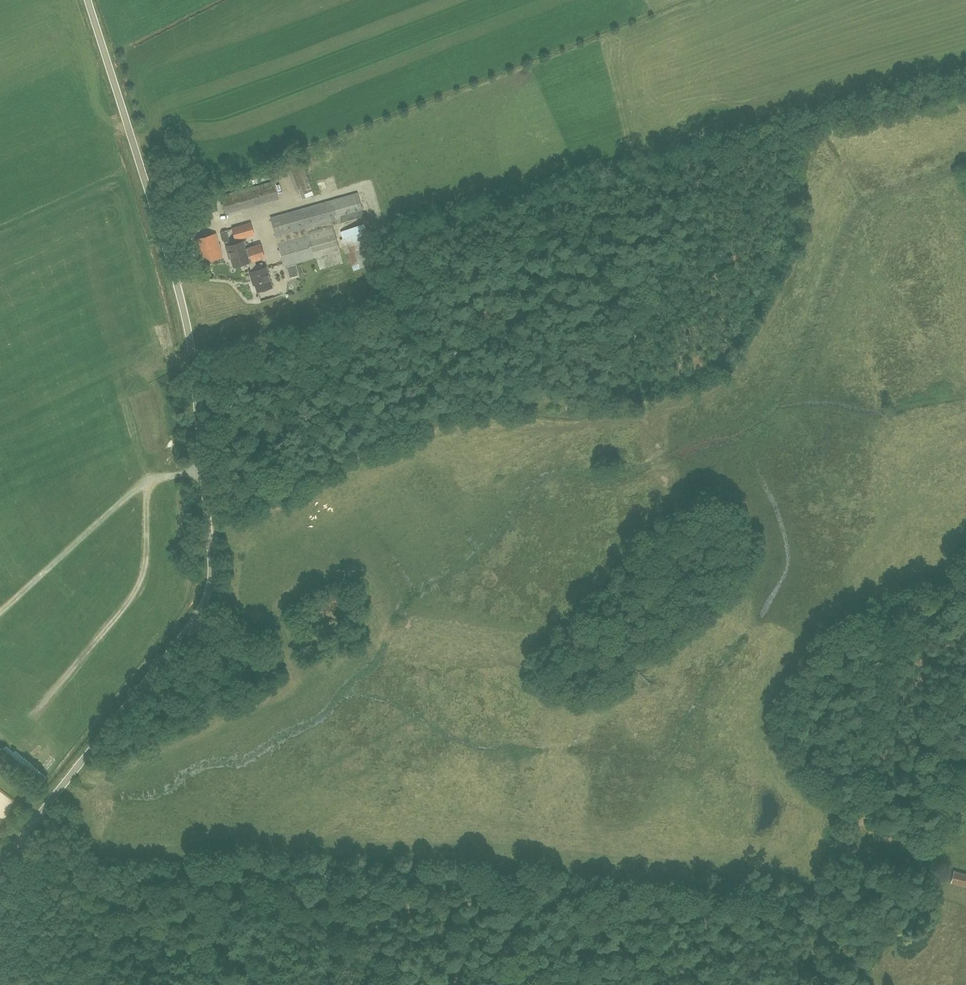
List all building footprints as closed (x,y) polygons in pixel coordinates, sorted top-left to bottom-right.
[(326,169),(328,177),(335,175),(333,167),(326,169)] [(276,183),(223,194),(227,213),(280,202),(276,183)] [(364,216),(358,193),(271,218),(285,266),(340,251),(333,226),(343,223),(342,223),(364,216)] [(251,224),(233,229),(236,240),(254,234),(251,224)] [(343,228),(344,244),(368,243),(367,227),(343,228)] [(202,263),(223,257),(216,234),(196,240),(202,263)] [(249,262),(246,249),(243,242),(227,246),(229,253),(231,253),(235,267),(249,262)] [(249,262),(255,261),(255,260),(265,258),(262,245),(246,249),(249,262)] [(249,262),(250,264),(252,272),(251,272),(253,281),(255,280),(258,292),(272,288),(266,268),(264,269),(262,263),(257,265),(255,261),(249,262)] [(296,265),(290,267),(292,275),(299,273),(296,265)] [(944,839),(948,834),(942,829),(938,834),(944,839)] [(965,881),(965,874),(954,871),(951,882),(965,885),(965,881)]
